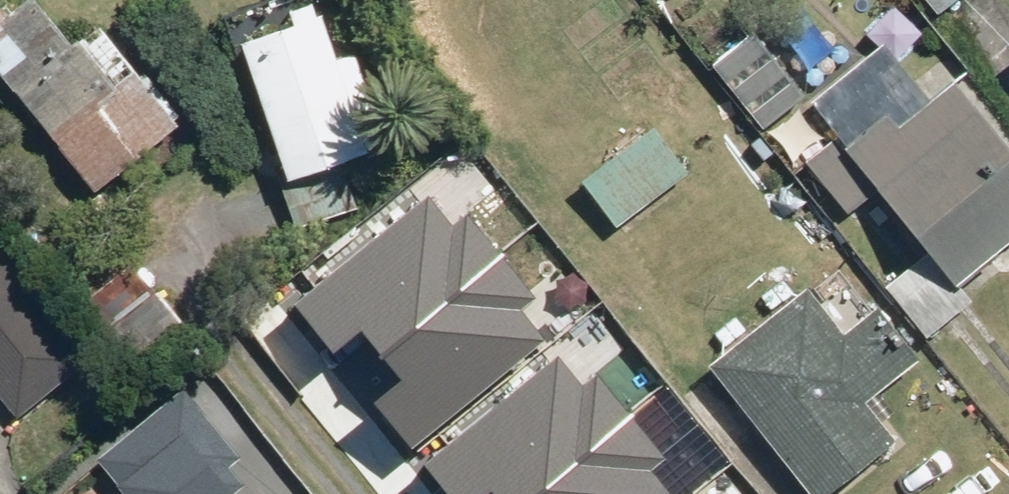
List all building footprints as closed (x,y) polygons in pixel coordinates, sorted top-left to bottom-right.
[(0,65),(0,68),(96,189),(181,123),(103,24),(76,45),(41,0),(24,0),(0,19),(0,61),(3,59),(4,62),(0,65)] [(244,37),(290,178),(388,145),(357,51),(340,56),(324,11),(320,12),(316,0),(313,0),(292,7),(296,20),(244,37)] [(941,15),(959,0),(928,0),(941,15)] [(759,30),(715,62),(764,128),(808,96),(759,30)] [(954,77),(932,96),(887,40),(812,101),(960,284),(1008,245),(1008,138),(954,77)] [(689,171),(658,126),(585,175),(616,220),(689,171)] [(430,200),(295,307),(332,352),(360,329),(380,354),(500,258),(467,217),(453,228),(430,200)] [(0,249),(0,396),(19,418),(90,360),(0,249)] [(533,298),(500,258),(380,354),(402,381),(375,402),(412,449),(545,344),(518,310),(533,298)] [(710,363),(812,493),(831,493),(900,441),(868,400),(923,359),(881,305),(846,333),(810,286),(710,363)] [(426,464),(450,493),(482,493),(491,487),(497,493),(533,493),(631,416),(598,374),(584,386),(561,357),(426,464)] [(183,393),(99,460),(126,493),(232,493),(241,487),(224,466),(235,457),(183,393)] [(631,416),(533,493),(670,493),(649,468),(663,456),(631,416)]
